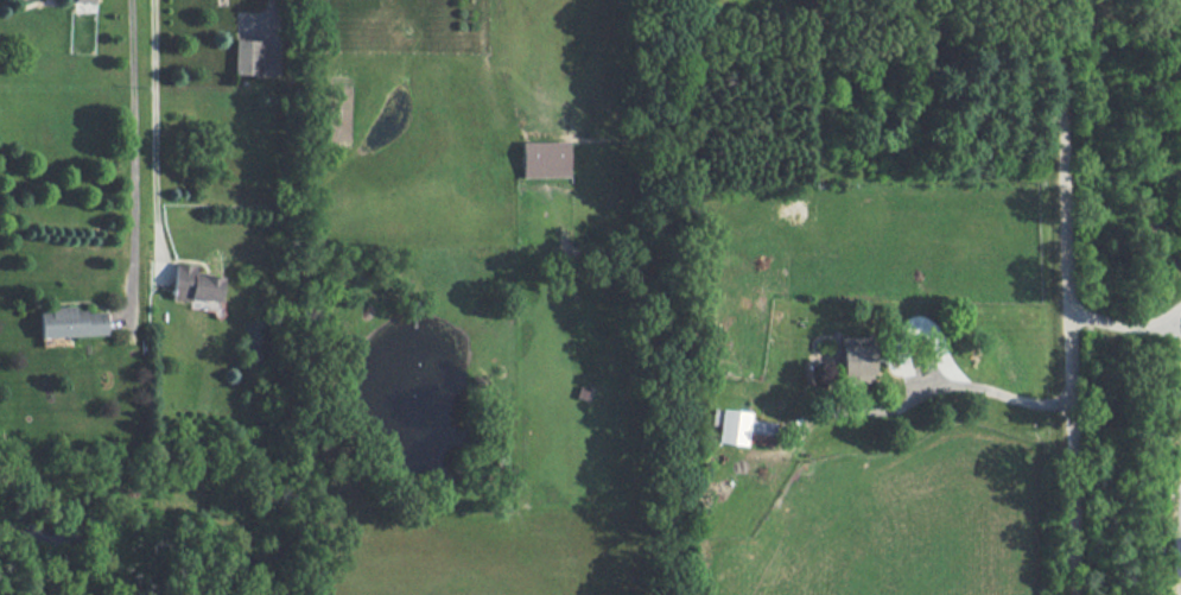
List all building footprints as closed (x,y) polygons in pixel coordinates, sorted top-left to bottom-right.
[(261,39),(235,38),(233,74),(260,75),(261,39)] [(569,176),(568,140),(521,141),(522,176),(569,176)] [(170,297),(217,301),(220,277),(193,274),(194,264),(173,261),(170,297)] [(104,334),(103,310),(74,311),(74,305),(38,307),(38,336),(104,334)] [(839,336),(841,383),(873,381),(871,335),(839,336)] [(717,440),(774,447),(777,422),(750,418),(751,411),(720,408),(719,421),(715,421),(716,408),(713,408),(711,423),(718,424),(717,440)] [(1180,575),(1180,536),(1172,536),(1172,575),(1180,575)]
